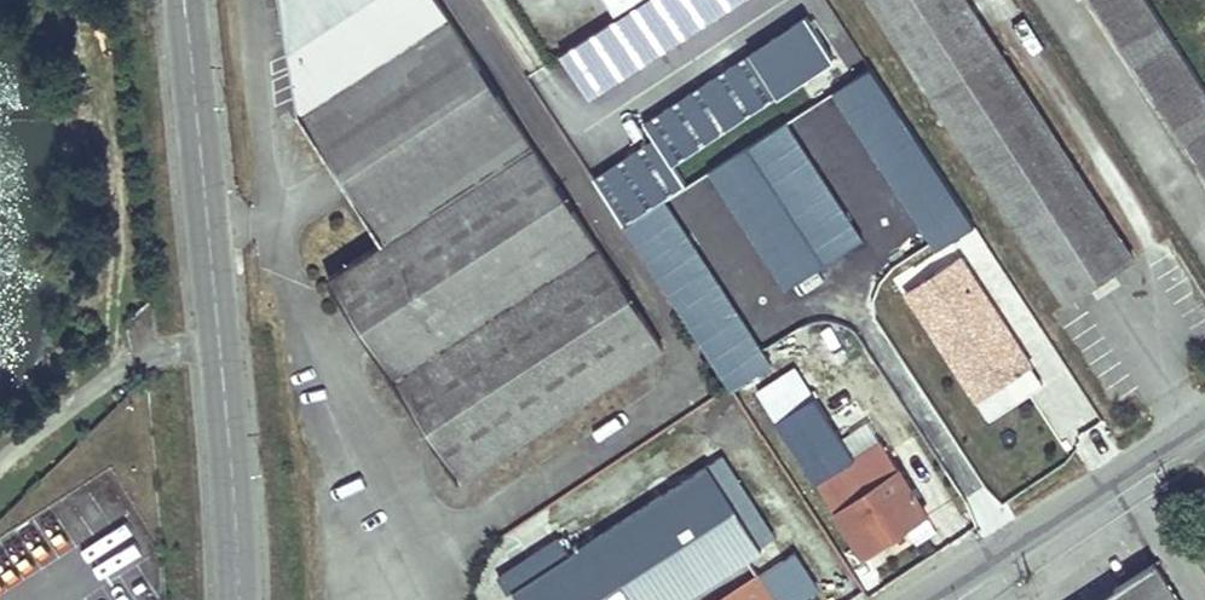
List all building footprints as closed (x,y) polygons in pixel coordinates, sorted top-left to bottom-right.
[(301,112),(385,240),(329,276),(460,479),(665,348),(439,0),(282,0),(301,112)] [(620,20),(564,56),(592,100),(747,0),(652,0),(620,20)] [(620,20),(652,0),(607,0),(620,20)] [(1066,301),(1135,257),(968,0),(870,0),(1066,301)] [(1204,171),(1204,85),(1149,0),(1094,0),(1204,171)] [(809,90),(845,70),(837,56),(801,75),(809,90)] [(955,244),(977,229),(954,196),(932,211),(955,244)] [(979,401),(1032,366),(961,256),(907,291),(927,321),(936,315),(963,355),(969,351),(972,357),(957,367),(979,401)] [(927,321),(957,367),(972,357),(969,351),(963,355),(936,315),(927,321)] [(1014,337),(1047,385),(1032,395),(1067,445),(1103,421),(1035,323),(1014,337)] [(814,398),(777,422),(817,482),(824,478),(854,459),(814,398)] [(831,489),(824,493),(864,554),(926,515),(886,453),(831,489)] [(513,589),(520,599),(684,599),(763,550),(708,465),(538,573),(519,543),(503,553),(522,583),(513,589)] [(824,478),(817,482),(824,493),(831,489),(824,478)] [(1099,599),(1179,599),(1156,563),(1099,599)] [(741,586),(719,599),(750,599),(741,586)]
